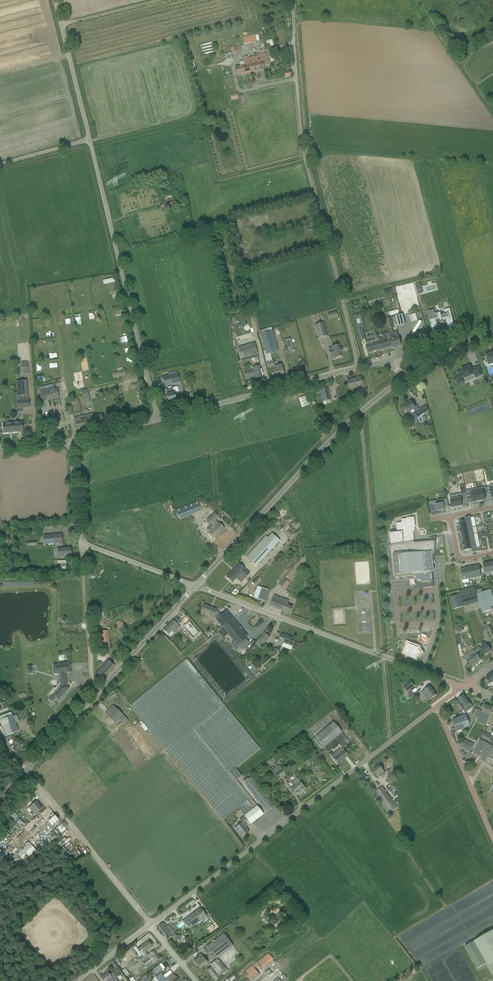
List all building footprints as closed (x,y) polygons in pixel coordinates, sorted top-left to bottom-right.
[(249,12),(252,25),(258,23),(255,10),(249,12)] [(263,63),(268,62),(267,54),(254,57),(255,64),(249,65),(251,73),(264,70),(263,63)] [(255,64),(254,57),(249,58),(248,57),(243,58),(244,66),(235,68),(237,75),(251,73),(249,65),(255,64)] [(233,233),(232,234),(236,247),(241,246),(238,232),(233,233)] [(427,311),(432,329),(438,327),(436,320),(439,319),(440,321),(443,320),(446,319),(448,328),(455,326),(451,313),(449,314),(448,312),(441,314),(440,312),(438,312),(436,313),(437,313),(434,314),(433,310),(427,311)] [(366,339),(363,327),(364,327),(363,323),(364,323),(363,319),(362,319),(360,314),(354,316),(358,328),(357,329),(361,340),(366,339)] [(395,316),(396,321),(398,327),(405,325),(403,314),(395,316)] [(417,321),(417,320),(415,314),(409,316),(410,321),(414,322),(417,321)] [(394,347),(402,345),(398,331),(393,333),(392,328),(394,328),(391,317),(386,319),(389,332),(390,336),(391,335),(394,347)] [(315,325),(318,338),(327,336),(323,323),(315,325)] [(278,351),(272,331),(260,334),(265,351),(266,355),(270,354),(278,351)] [(378,339),(381,350),(394,347),(391,335),(390,336),(389,332),(381,334),(382,338),(379,338),(378,339)] [(285,340),(288,350),(294,349),(290,338),(285,340)] [(377,339),(376,339),(375,340),(366,342),(367,346),(366,346),(368,354),(381,350),(378,339),(377,339)] [(258,357),(254,343),(238,348),(242,361),(258,357)] [(331,359),(335,358),(342,357),(341,353),(342,353),(340,349),(339,346),(328,348),(329,353),(331,359)] [(284,374),(282,368),(281,365),(273,367),(272,361),(266,362),(268,369),(270,368),(272,377),(276,376),(284,374)] [(262,377),(259,366),(252,368),(253,369),(244,371),(246,379),(255,376),(256,379),(262,377)] [(482,375),(478,367),(472,369),(473,370),(471,370),(470,367),(469,367),(466,368),(467,368),(461,370),(463,374),(462,375),(461,374),(456,376),(460,384),(465,382),(465,383),(463,379),(465,378),(465,379),(473,375),(474,374),(476,378),(476,377),(482,375)] [(127,375),(125,369),(118,371),(118,372),(112,373),(113,378),(119,376),(119,377),(127,375)] [(178,373),(177,374),(177,371),(168,373),(169,376),(163,377),(165,386),(180,382),(178,373)] [(352,380),(347,381),(349,390),(358,387),(359,391),(363,390),(362,386),(363,386),(360,377),(355,379),(352,380)] [(450,384),(448,378),(439,382),(440,384),(436,385),(438,390),(431,393),(435,401),(441,398),(441,396),(449,392),(448,392),(448,391),(451,390),(449,384),(450,384)] [(16,382),(18,397),(28,396),(26,381),(16,382)] [(42,387),(42,388),(39,389),(42,402),(46,401),(46,402),(59,398),(57,390),(55,390),(53,384),(42,387)] [(173,388),(166,389),(167,396),(165,397),(165,398),(165,401),(166,401),(168,401),(169,401),(176,399),(173,388)] [(328,388),(319,390),(322,402),(331,400),(328,388)] [(88,393),(82,394),(84,405),(91,403),(88,393)] [(302,407),(308,405),(307,403),(305,397),(299,399),(302,407)] [(30,407),(29,401),(17,402),(17,409),(30,407)] [(415,408),(415,407),(411,402),(409,403),(408,402),(400,407),(403,412),(406,410),(408,412),(412,410),(414,413),(417,418),(424,413),(421,409),(417,411),(415,408)] [(470,414),(491,408),(489,402),(469,409),(470,414)] [(94,413),(89,414),(93,426),(104,423),(102,415),(94,416),(94,413)] [(77,430),(93,426),(89,414),(74,418),(77,430)] [(4,434),(4,433),(23,432),(22,422),(9,423),(9,420),(8,419),(5,419),(4,420),(5,424),(3,424),(2,424),(3,434),(4,434)] [(477,489),(478,492),(480,502),(484,501),(483,500),(485,500),(484,495),(488,494),(486,487),(483,488),(482,488),(477,489)] [(450,500),(452,508),(455,507),(455,508),(458,507),(462,506),(461,498),(450,500)] [(447,499),(436,501),(437,505),(429,506),(431,512),(440,510),(440,511),(444,510),(444,508),(449,507),(447,499)] [(198,501),(176,510),(177,513),(176,513),(177,518),(179,518),(179,519),(202,511),(198,501)] [(224,528),(218,523),(216,521),(219,517),(214,513),(207,521),(211,524),(212,524),(214,527),(209,533),(215,538),(224,528)] [(459,522),(460,530),(473,527),(471,520),(470,516),(465,518),(465,521),(459,522)] [(390,533),(391,544),(389,545),(393,581),(415,579),(416,580),(418,581),(419,582),(420,582),(422,582),(423,582),(424,583),(424,588),(434,587),(433,582),(432,571),(434,571),(432,559),(434,559),(436,543),(435,542),(434,542),(434,541),(434,540),(414,542),(414,544),(410,545),(409,532),(415,532),(414,519),(402,520),(402,524),(397,524),(398,533),(390,533)] [(474,534),(473,527),(460,530),(461,533),(460,533),(461,536),(461,537),(474,534)] [(246,557),(250,561),(256,566),(280,541),(272,534),(268,538),(266,536),(246,557)] [(462,541),(463,544),(475,541),(474,534),(461,537),(462,537),(461,537),(462,541)] [(44,545),(62,543),(62,535),(43,536),(44,545)] [(479,541),(475,541),(463,544),(464,551),(471,549),(472,553),(481,551),(481,547),(480,547),(479,541)] [(71,555),(71,548),(57,549),(58,557),(68,556),(71,555)] [(66,561),(57,561),(57,564),(60,564),(60,567),(57,567),(57,570),(67,570),(66,561)] [(245,579),(250,574),(239,564),(230,574),(236,579),(240,574),(245,579)] [(473,566),(475,578),(481,576),(479,565),(473,566)] [(467,567),(469,579),(475,578),(473,566),(467,567)] [(462,580),(469,579),(467,567),(460,569),(462,580)] [(96,576),(93,568),(87,569),(89,578),(96,576)] [(285,589),(288,586),(285,583),(287,581),(284,578),(279,584),(285,589)] [(459,592),(463,606),(479,602),(474,587),(459,592)] [(262,588),(258,599),(264,602),(268,590),(262,588)] [(491,607),(486,591),(482,593),(477,594),(483,613),(492,610),(491,607)] [(463,607),(459,594),(450,597),(453,609),(463,607)] [(270,606),(282,611),(290,614),(293,606),(288,605),(289,601),(274,596),(270,606)] [(223,628),(233,619),(226,610),(225,611),(220,615),(217,610),(204,605),(201,612),(214,617),(216,619),(215,619),(223,628)] [(180,622),(175,617),(163,630),(168,635),(172,632),(174,634),(180,627),(178,625),(180,622)] [(243,640),(246,638),(245,637),(247,636),(233,619),(223,628),(237,645),(239,643),(243,640)] [(119,630),(124,625),(121,621),(115,626),(119,630)] [(192,631),(196,627),(189,621),(186,625),(192,631)] [(110,649),(110,644),(108,631),(99,632),(101,650),(110,649)] [(262,645),(266,641),(269,637),(263,633),(257,641),(262,645)] [(291,647),(295,639),(281,634),(278,642),(285,644),(284,647),(290,650),(291,647)] [(481,650),(485,655),(491,651),(487,645),(486,645),(484,642),(481,644),(484,648),(481,650)] [(419,648),(408,644),(404,653),(416,658),(416,656),(417,657),(422,652),(419,649),(419,648)] [(471,666),(475,663),(480,659),(474,650),(468,654),(465,657),(471,666)] [(130,705),(133,709),(223,820),(238,808),(244,815),(257,805),(237,781),(242,776),(236,769),(260,749),(187,659),(130,705)] [(114,666),(108,660),(96,673),(102,678),(114,666)] [(65,673),(70,673),(70,664),(53,666),(54,674),(59,674),(60,686),(49,700),(53,703),(56,699),(59,702),(69,688),(66,686),(65,673)] [(411,681),(407,684),(403,687),(407,692),(414,686),(411,681)] [(432,690),(430,686),(422,692),(425,697),(428,695),(431,699),(436,695),(434,693),(435,692),(433,689),(432,690)] [(465,713),(473,707),(464,695),(458,699),(462,703),(459,705),(465,713)] [(490,715),(492,708),(485,705),(482,712),(480,711),(477,717),(485,722),(490,715)] [(124,724),(128,720),(115,707),(113,706),(105,714),(107,716),(116,724),(119,719),(124,724)] [(19,732),(13,715),(12,716),(11,712),(0,717),(0,719),(0,720),(0,728),(3,737),(19,732)] [(452,720),(457,732),(471,726),(466,714),(452,720)] [(348,756),(342,749),(350,742),(333,722),(315,737),(328,753),(332,750),(330,747),(336,741),(341,748),(331,756),(338,764),(348,756)] [(492,736),(485,733),(482,739),(489,743),(489,742),(492,744),(492,737),(492,736)] [(9,742),(12,745),(10,748),(16,753),(21,748),(20,747),(23,744),(17,739),(14,737),(9,742)] [(460,747),(470,752),(474,744),(464,739),(460,747)] [(487,758),(492,746),(480,740),(473,753),(482,758),(483,756),(487,758)] [(284,771),(279,765),(271,771),(277,777),(284,771)] [(379,765),(373,770),(379,777),(381,776),(383,775),(383,774),(385,772),(379,765)] [(305,789),(297,778),(292,782),(295,785),(291,788),(297,795),(305,789)] [(387,780),(392,790),(397,788),(393,778),(387,780)] [(272,807),(251,781),(246,786),(259,803),(257,805),(264,814),(272,807)] [(374,793),(388,814),(397,808),(383,787),(374,793)] [(32,817),(42,808),(36,802),(29,808),(31,811),(30,812),(29,813),(32,817)] [(263,814),(260,810),(257,806),(244,816),(250,824),(251,824),(263,814)] [(52,826),(59,820),(55,816),(48,822),(52,826)] [(235,828),(242,837),(249,832),(244,825),(246,824),(248,826),(250,824),(244,816),(239,820),(242,823),(235,828)] [(24,862),(36,851),(30,844),(18,854),(24,862)] [(183,921),(189,929),(206,916),(200,908),(183,921)] [(168,940),(176,934),(168,925),(166,927),(163,923),(158,927),(168,940)] [(487,963),(488,965),(492,974),(492,930),(474,941),(487,963)] [(206,947),(207,947),(204,950),(207,954),(210,952),(216,960),(234,946),(224,934),(206,947)] [(145,952),(153,946),(151,945),(153,943),(151,941),(149,942),(148,941),(141,946),(145,952)] [(477,969),(487,963),(474,941),(464,947),(477,969)] [(139,956),(142,954),(139,951),(140,951),(136,946),(133,948),(137,953),(136,953),(139,956)] [(154,950),(150,953),(147,955),(140,960),(144,965),(147,969),(160,959),(154,950)] [(269,953),(258,962),(263,968),(273,959),(269,953)] [(201,969),(204,966),(208,963),(203,957),(201,954),(199,956),(199,957),(194,961),(197,964),(201,968),(200,969),(201,969)] [(219,978),(221,977),(220,977),(228,971),(226,968),(219,960),(218,961),(217,960),(210,965),(212,967),(207,971),(215,980),(216,980),(219,978)] [(131,970),(138,964),(135,961),(129,966),(128,967),(131,970)] [(157,974),(162,970),(159,965),(154,969),(157,974)] [(260,975),(252,965),(245,971),(246,972),(238,979),(237,978),(234,980),(253,980),(260,975)] [(113,979),(116,977),(112,972),(110,974),(108,972),(101,978),(104,980),(115,980),(113,979)] [(179,980),(175,975),(174,975),(172,973),(166,978),(166,979),(160,973),(155,977),(158,980),(178,980),(179,980)]
